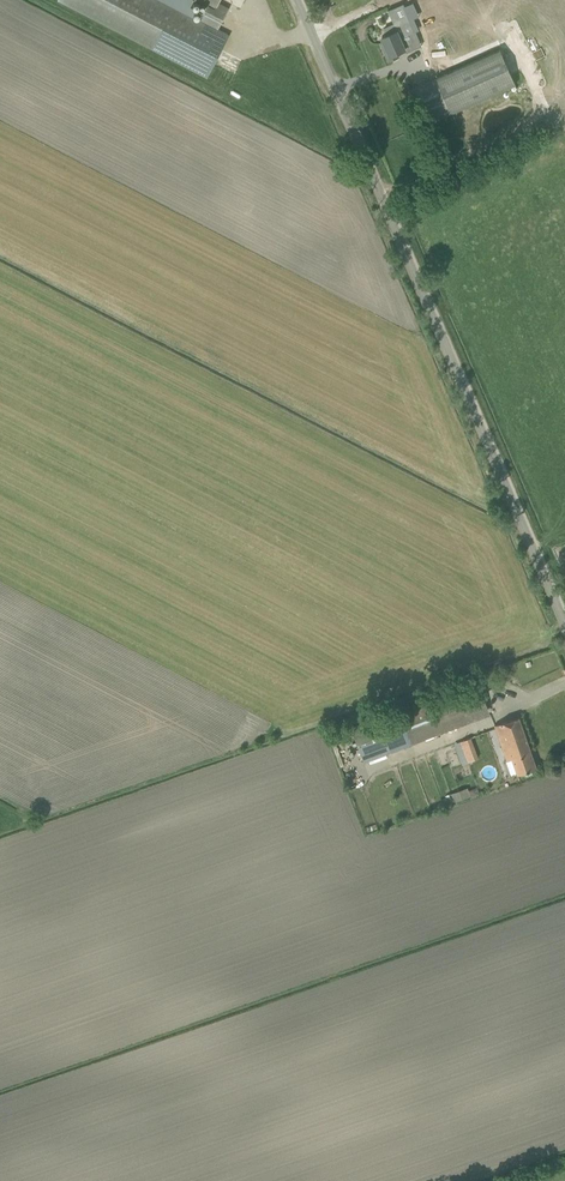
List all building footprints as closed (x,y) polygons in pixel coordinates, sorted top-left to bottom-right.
[(197,72),(207,77),(214,64),(229,36),(218,30),(229,8),(219,3),(220,0),(193,0),(207,7),(200,20),(163,0),(59,0),(197,72)] [(564,34),(564,0),(549,0),(564,34)] [(387,35),(382,37),(386,46),(383,48),(389,61),(398,57),(397,53),(405,49),(403,46),(418,39),(402,4),(393,8),(400,24),(395,26),(394,24),(384,28),(387,35)] [(415,87),(430,122),(516,84),(500,50),(415,87)] [(564,80),(560,83),(557,86),(555,90),(554,94),(553,98),(555,102),(557,106),(560,109),(563,112),(564,112),(564,80)] [(514,96),(472,115),(485,146),(528,126),(514,96)] [(363,762),(489,714),(477,681),(350,728),(363,762)] [(494,725),(502,749),(506,760),(512,758),(517,774),(525,772),(536,768),(519,717),(508,721),(494,725)] [(470,737),(454,744),(461,764),(478,758),(470,737)] [(446,795),(449,805),(471,797),(470,796),(475,794),(473,789),(468,791),(467,788),(446,795)]
